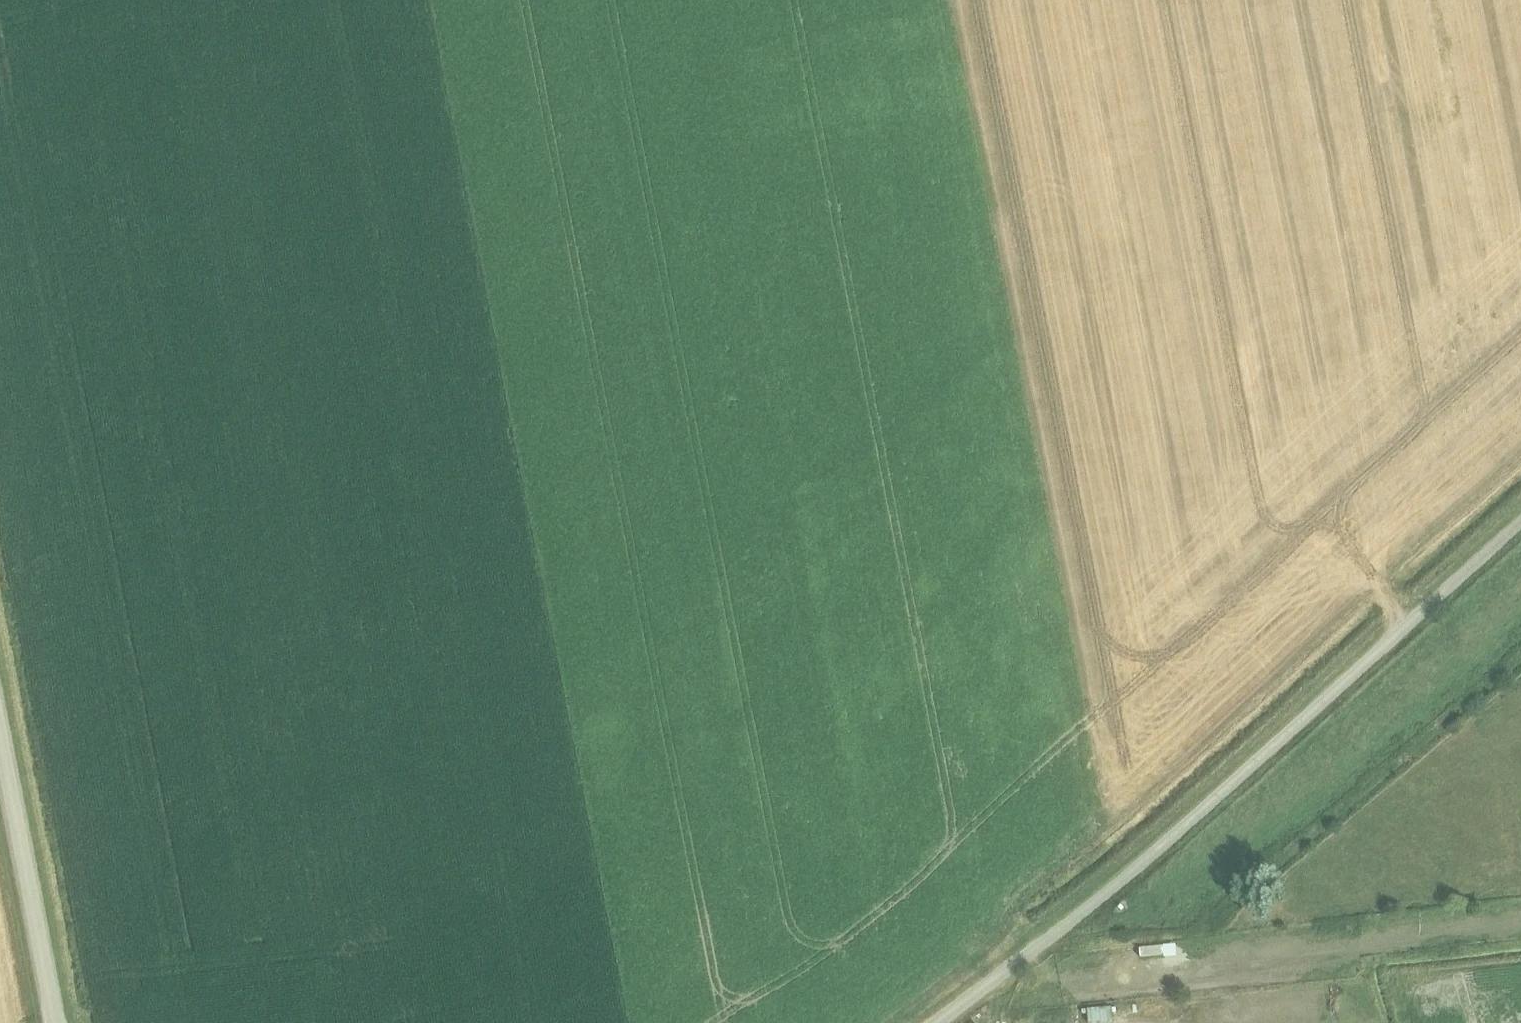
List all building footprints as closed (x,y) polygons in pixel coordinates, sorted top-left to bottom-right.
[(1164,946),(1139,948),(1140,957),(1164,955),(1164,946)]
